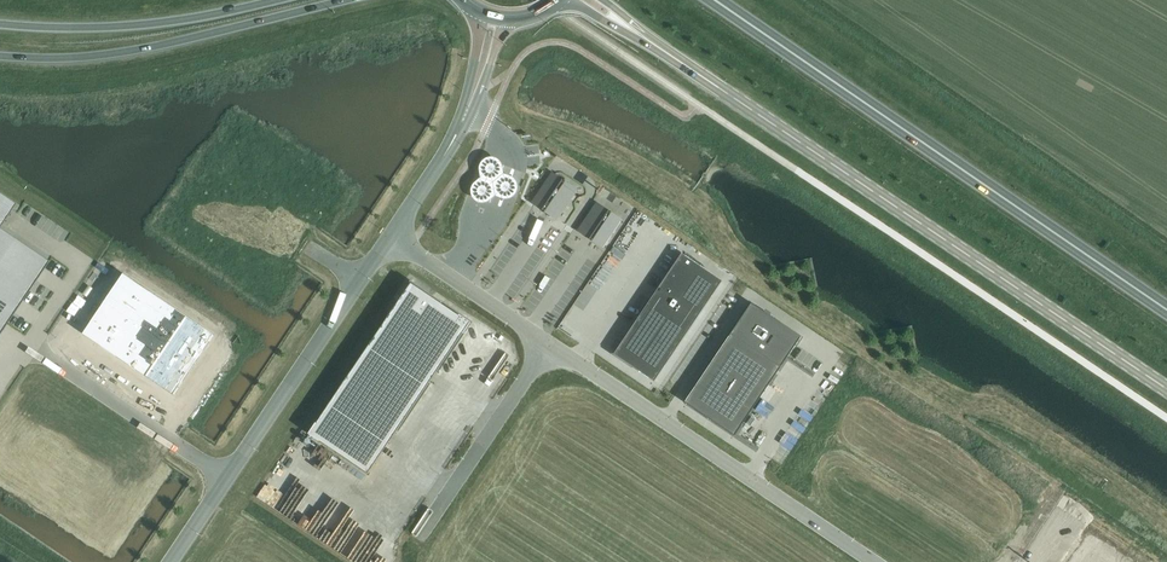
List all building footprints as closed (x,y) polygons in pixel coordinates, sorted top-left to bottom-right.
[(669,40),(674,46),(686,35),(681,29),(669,40)] [(479,167),(479,177),(472,186),(471,190),(471,193),(472,197),(474,200),(477,202),(481,203),(486,203),(496,198),(504,199),(509,199),(513,197),(516,194),(518,191),(518,187),(517,183),(516,180),(514,178),(505,173),(502,164),(500,161),(498,159),(494,158),(490,157),(486,158),(482,161),(480,164),(479,167)] [(553,175),(534,203),(556,218),(574,190),(553,175)] [(15,204),(10,201),(0,194),(0,226),(15,204)] [(598,205),(580,231),(602,246),(619,220),(598,205)] [(47,262),(0,230),(0,332),(47,262)] [(632,366),(633,367),(654,382),(722,281),(721,280),(682,253),(635,323),(634,324),(636,326),(628,338),(617,354),(621,356),(633,364),(632,366)] [(123,274),(83,334),(173,395),(214,335),(123,274)] [(316,423),(309,434),(320,442),(320,441),(368,473),(462,333),(463,334),(471,322),(459,315),(441,303),(442,302),(411,281),(388,314),(390,315),(317,423),(316,423)] [(697,384),(685,402),(734,436),(787,358),(801,337),(799,335),(798,336),(753,306),(754,305),(751,303),(731,333),(697,384)] [(1063,561),(1139,561),(1085,526),(1078,536),(1080,537),(1076,542),(1077,543),(1074,547),(1073,547),(1063,561)]
